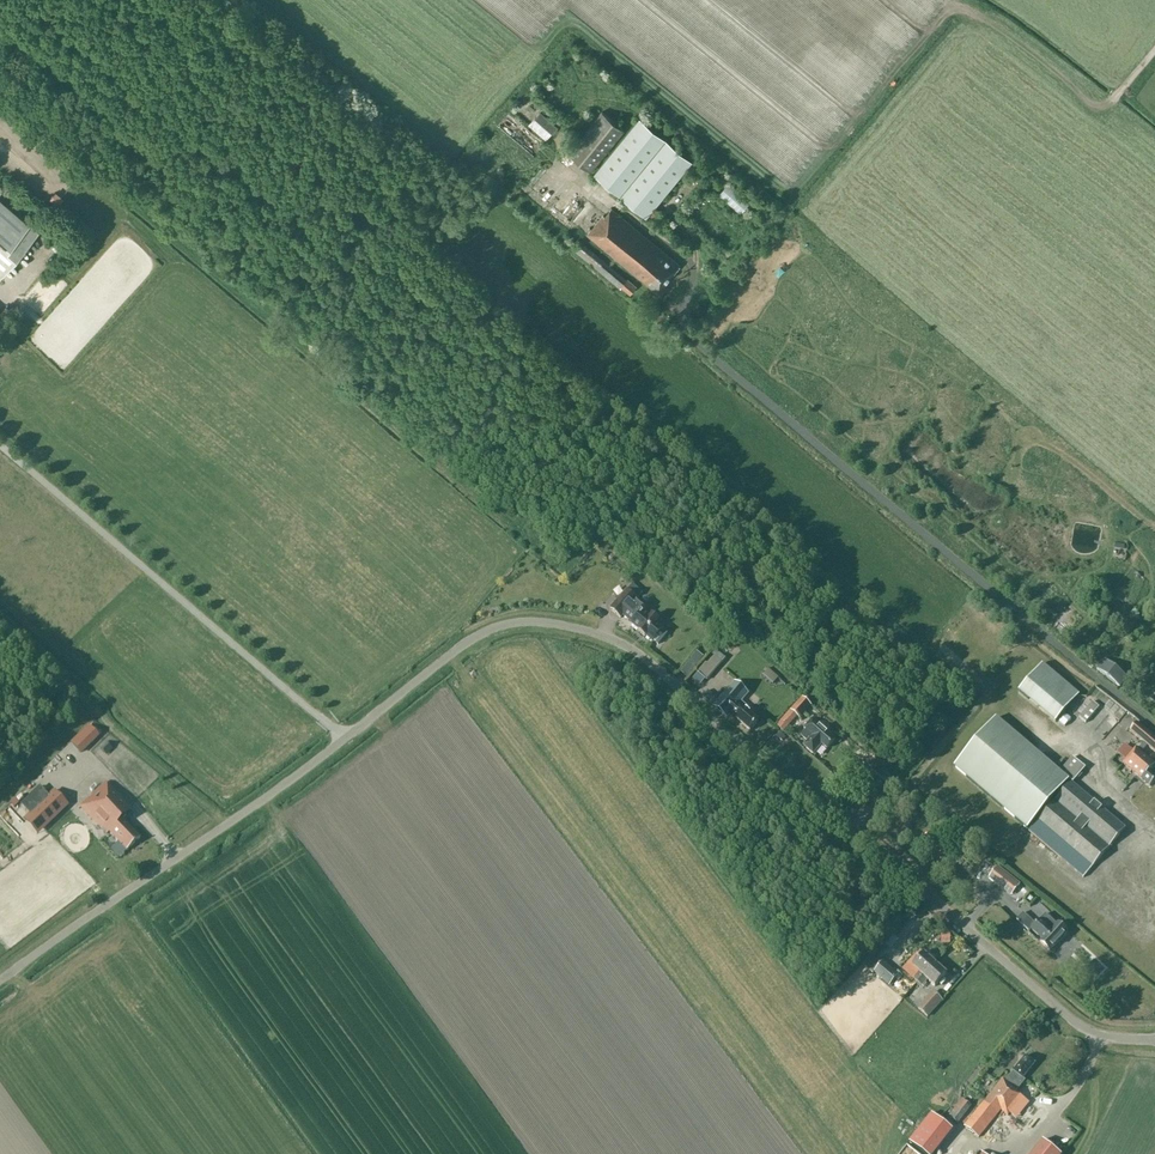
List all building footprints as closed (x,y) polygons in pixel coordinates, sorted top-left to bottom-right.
[(541,111),(535,118),(553,133),(559,126),(541,111)] [(568,153),(591,171),(625,130),(602,111),(568,153)] [(594,173),(647,216),(693,161),(640,117),(594,173)] [(566,167),(570,162),(561,154),(557,159),(566,167)] [(741,211),(750,200),(728,180),(719,191),(741,211)] [(561,193),(563,200),(574,197),(572,189),(561,193)] [(38,232),(0,199),(0,276),(38,232)] [(603,214),(587,234),(657,292),(680,265),(611,208),(604,216),(603,214)] [(40,234),(35,239),(44,248),(49,242),(40,234)] [(630,294),(636,286),(627,279),(626,279),(581,241),(574,250),(620,287),(621,286),(630,294)] [(593,577),(596,573),(591,569),(587,572),(593,577)] [(646,636),(652,641),(663,629),(643,613),(646,610),(636,601),(643,593),(633,584),(611,609),(621,618),(624,614),(633,623),(632,624),(639,630),(638,631),(645,637),(646,636)] [(601,618),(607,614),(599,601),(592,606),(601,618)] [(1127,678),(1104,659),(1097,669),(1120,687),(1127,678)] [(1056,723),(1079,695),(1042,664),(1018,691),(1028,699),(1056,723)] [(763,676),(773,685),(778,679),(769,670),(763,676)] [(745,709),(747,707),(741,702),(748,694),(734,682),(714,706),(727,718),(729,715),(735,720),(736,719),(750,731),(759,721),(745,709)] [(790,711),(791,711),(777,726),(781,730),(786,725),(784,724),(793,713),(800,719),(817,700),(808,692),(790,711)] [(1086,723),(1099,707),(1093,702),(1079,718),(1086,723)] [(1100,738),(1115,720),(1108,714),(1093,732),(1100,738)] [(988,727),(954,767),(1083,878),(1125,829),(1071,782),(1052,804),(1050,802),(1069,781),(996,718),(988,727)] [(835,740),(812,720),(804,729),(806,730),(801,736),(808,741),(804,746),(813,754),(822,744),(827,749),(835,740)] [(1130,731),(1144,743),(1138,750),(1136,748),(1123,763),(1150,787),(1154,781),(1154,775),(1150,771),(1154,765),(1154,764),(1141,753),(1147,746),(1154,752),(1154,739),(1136,723),(1130,731)] [(79,733),(70,742),(80,753),(90,744),(79,733)] [(373,748),(385,745),(383,737),(371,740),(373,748)] [(1108,745),(1115,751),(1121,745),(1113,739),(1108,745)] [(1085,768),(1073,757),(1060,772),(1073,783),(1085,768)] [(122,819),(132,810),(105,782),(80,807),(106,834),(108,832),(126,851),(140,838),(122,819)] [(40,825),(43,828),(67,806),(54,792),(48,787),(38,797),(34,794),(17,811),(16,810),(1,825),(10,834),(17,827),(28,837),(40,825)] [(997,867),(988,878),(1000,887),(1001,885),(1012,894),(1020,884),(997,867)] [(109,881),(113,891),(123,886),(119,877),(109,881)] [(1035,925),(1023,913),(1017,920),(1029,932),(1031,930),(1042,940),(1040,942),(1050,951),(1068,932),(1058,923),(1051,930),(1040,920),(1035,925)] [(935,964),(923,953),(912,966),(919,973),(914,979),(918,983),(935,964)] [(873,971),(889,985),(898,975),(883,961),(873,971)] [(935,987),(946,974),(935,964),(918,983),(921,986),(927,980),(935,987)] [(933,992),(918,1009),(927,1017),(942,1000),(933,992)] [(1026,1056),(1013,1071),(1014,1071),(1005,1081),(1003,1079),(964,1126),(978,1138),(991,1122),(998,1128),(1008,1116),(1008,1115),(1022,1097),(1016,1092),(1025,1080),(1023,1079),(1035,1063),(1026,1056)] [(1016,1144),(1026,1132),(1029,1134),(1044,1115),(1024,1099),(1009,1118),(999,1131),(1016,1144)] [(949,1118),(958,1125),(972,1107),(962,1100),(949,1118)] [(909,1141),(925,1153),(934,1153),(953,1130),(931,1113),(909,1141)] [(1042,1131),(1048,1124),(1042,1119),(1036,1127),(1042,1131)] [(1042,1140),(1031,1153),(1060,1153),(1042,1140)]
